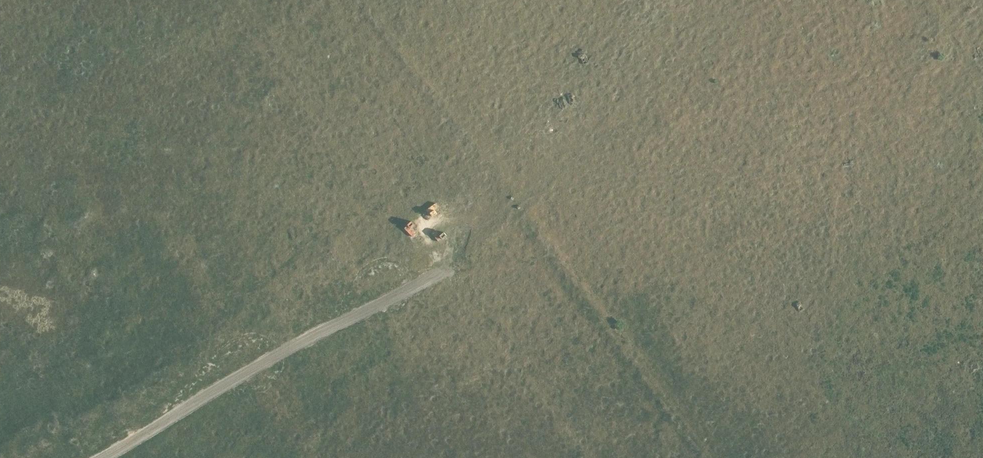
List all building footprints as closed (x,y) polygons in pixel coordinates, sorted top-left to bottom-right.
[(425,206),(428,212),(438,207),(435,201),(425,206)] [(413,227),(415,226),(411,216),(403,219),(411,237),(416,235),(413,227)] [(436,242),(447,237),(441,226),(431,231),(436,242)]
